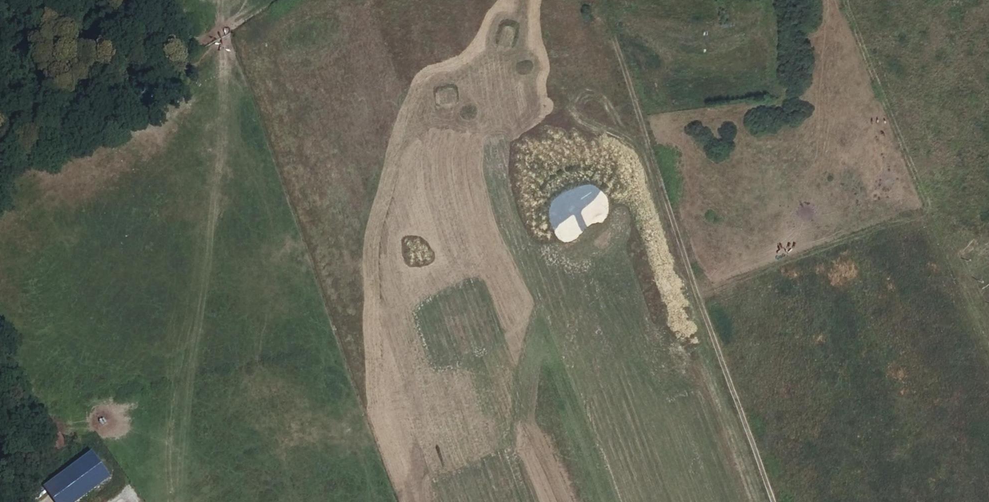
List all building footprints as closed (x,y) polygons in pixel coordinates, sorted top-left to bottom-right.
[(89,452),(73,458),(82,478),(98,472),(89,452)]
